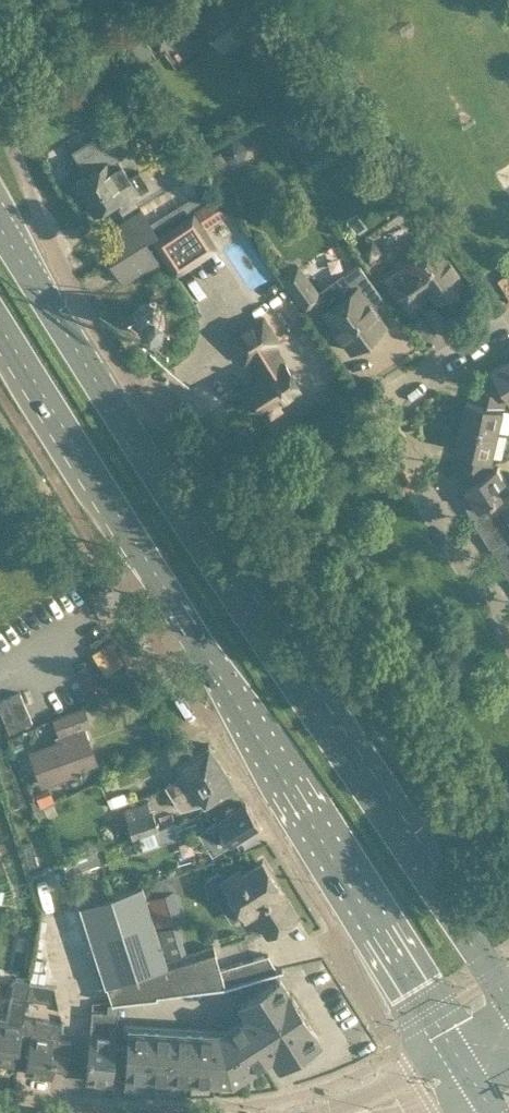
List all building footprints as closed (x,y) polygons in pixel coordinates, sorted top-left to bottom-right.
[(204,7),(198,12),(223,46),(261,18),(248,0),(214,0),(211,2),(214,5),(207,10),(204,7)] [(159,103),(134,117),(152,148),(175,135),(177,134),(159,103)] [(223,149),(213,156),(220,166),(228,159),(237,161),(245,155),(247,146),(255,140),(248,131),(238,138),(232,137),(224,143),(223,149)] [(88,173),(76,180),(78,183),(75,185),(82,196),(85,195),(95,211),(112,200),(116,206),(128,199),(138,192),(129,176),(121,163),(117,157),(122,155),(109,133),(97,140),(94,137),(73,150),(88,173)] [(214,195),(195,208),(207,227),(227,214),(214,195)] [(142,208),(107,229),(115,241),(121,252),(133,271),(172,271),(150,237),(149,236),(156,231),(142,208)] [(155,238),(176,271),(214,246),(193,214),(155,238)] [(407,259),(384,276),(385,278),(407,308),(421,298),(430,291),(435,298),(440,295),(441,297),(444,298),(452,292),(453,289),(451,287),(462,279),(461,278),(432,239),(406,258),(407,259)] [(244,257),(247,264),(242,266),(248,280),(265,273),(256,251),(244,257)] [(354,287),(323,310),(351,349),(358,344),(363,340),(372,333),(374,336),(377,336),(385,330),(385,327),(384,325),(386,323),(373,306),(384,298),(358,262),(344,273),(354,287)] [(282,275),(305,307),(321,295),(298,263),(282,275)] [(109,289),(98,302),(122,322),(131,310),(135,313),(134,317),(134,321),(136,326),(138,329),(140,331),(143,333),(146,333),(149,334),(152,334),(156,333),(157,332),(160,330),(161,328),(163,326),(164,324),(164,321),(165,319),(164,315),(164,313),(163,312),(162,310),(161,309),(160,307),(159,306),(157,305),(156,304),(154,304),(152,303),(149,303),(146,303),(144,304),(142,305),(141,306),(138,303),(143,297),(124,279),(116,288),(127,298),(124,302),(109,289)] [(245,361),(249,359),(257,354),(268,372),(248,385),(250,388),(247,390),(246,394),(254,407),(258,408),(262,406),(263,409),(299,386),(272,344),(278,340),(262,316),(229,337),(245,361)] [(477,379),(506,400),(508,398),(508,346),(501,351),(507,360),(477,379)] [(455,410),(453,420),(499,431),(505,406),(504,406),(506,400),(477,379),(473,398),(468,397),(465,413),(455,410)] [(461,448),(456,468),(491,462),(493,456),(494,456),(499,431),(453,420),(450,430),(460,432),(457,447),(461,448)] [(472,512),(508,489),(508,481),(499,465),(495,468),(491,462),(456,468),(475,498),(466,504),(472,512)] [(508,512),(508,489),(472,512),(477,520),(504,503),(508,512)] [(498,554),(508,547),(508,535),(492,545),(498,554)] [(498,554),(503,562),(508,559),(508,547),(498,554)] [(9,730),(33,720),(20,690),(0,699),(0,707),(9,730)] [(58,715),(65,733),(66,737),(57,740),(58,742),(32,752),(44,783),(79,770),(80,771),(82,770),(81,769),(96,763),(87,737),(89,736),(85,725),(90,723),(84,706),(58,715)] [(172,794),(222,763),(216,754),(217,751),(214,747),(211,746),(209,742),(180,761),(186,771),(165,784),(172,794)] [(179,801),(183,807),(205,802),(234,783),(232,780),(233,776),(230,773),(227,771),(222,763),(172,794),(177,803),(179,801)] [(50,787),(36,792),(40,805),(54,800),(50,787)] [(123,790),(106,796),(109,805),(126,799),(123,790)] [(246,801),(244,802),(198,831),(206,843),(216,837),(213,832),(221,827),(230,842),(260,823),(246,801)] [(151,809),(127,816),(129,821),(134,836),(139,834),(158,828),(151,809)] [(158,828),(139,834),(141,842),(143,847),(159,842),(159,841),(184,833),(180,820),(158,828)] [(98,848),(70,857),(74,870),(102,861),(98,848)] [(219,871),(206,879),(206,888),(212,898),(219,901),(233,893),(245,913),(252,908),(269,934),(280,927),(298,916),(270,871),(268,872),(260,860),(242,871),(240,867),(223,878),(219,871)] [(108,877),(82,886),(87,901),(113,893),(108,877)] [(87,901),(80,903),(86,923),(106,984),(107,984),(112,1002),(116,1000),(157,996),(158,993),(225,985),(274,970),(273,969),(273,967),(268,952),(247,959),(221,967),(215,948),(213,944),(167,959),(166,957),(157,929),(156,926),(147,897),(142,883),(113,893),(87,901)] [(76,890),(62,895),(66,908),(80,903),(76,890)] [(169,890),(147,897),(156,926),(179,919),(169,890)] [(178,922),(157,929),(166,957),(187,950),(178,922)] [(16,1064),(23,1019),(27,994),(30,980),(14,977),(12,992),(8,1017),(0,1015),(0,1061),(16,1064)] [(232,1080),(262,1061),(273,1054),(280,1065),(295,1056),(305,1049),(320,1040),(309,1022),(310,1021),(292,994),(291,994),(280,977),(240,1002),(250,1018),(228,1032),(128,1026),(127,1043),(115,1043),(113,1072),(125,1073),(124,1080),(172,1083),(172,1077),(232,1080)] [(92,1011),(87,1078),(87,1079),(112,1081),(113,1072),(115,1043),(117,1013),(92,1011)] [(23,1019),(16,1064),(26,1065),(25,1070),(53,1074),(54,1068),(67,1070),(72,1040),(59,1038),(61,1023),(33,1019),(33,1021),(23,1019)]
